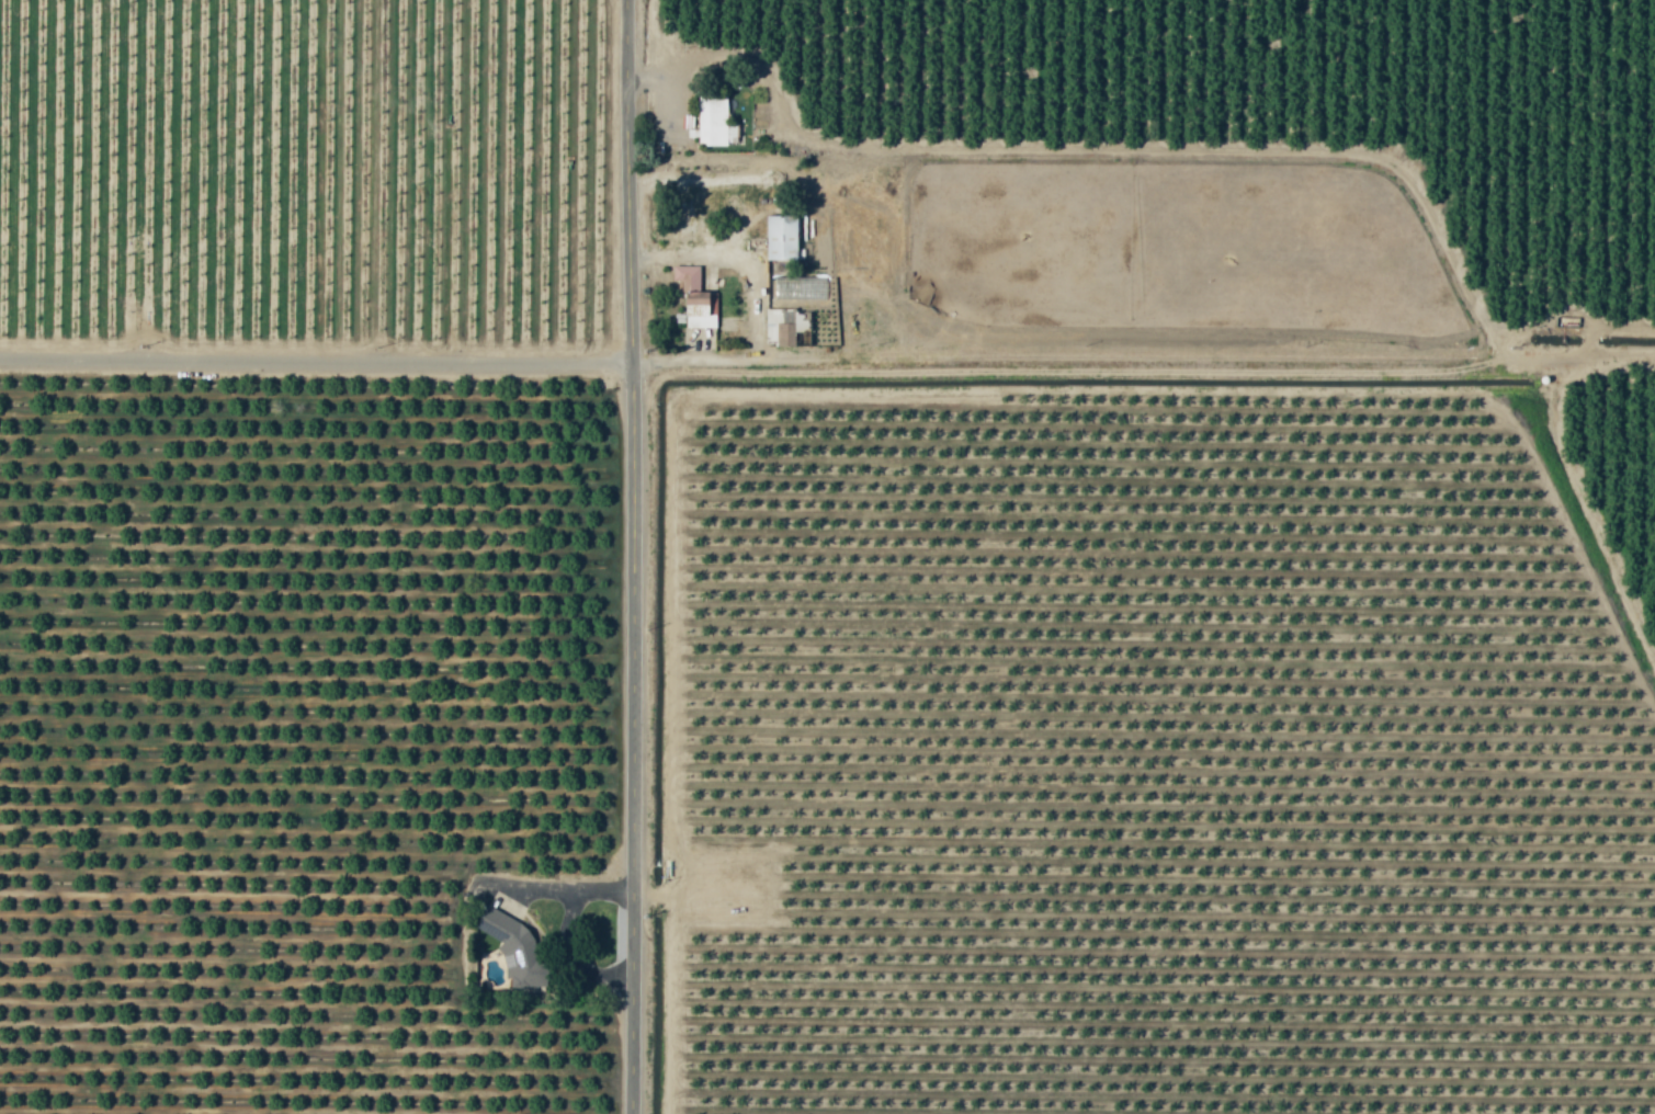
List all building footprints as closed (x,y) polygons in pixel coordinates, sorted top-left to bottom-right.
[(737,145),(737,123),(727,123),(727,96),(698,97),(699,146),(737,145)] [(766,260),(797,260),(797,216),(765,216),(766,260)] [(673,266),(672,281),(678,281),(677,292),(699,292),(700,267),(673,266)] [(696,317),(705,318),(708,301),(686,297),(683,316),(696,318),(696,317)] [(812,347),(811,311),(793,312),(793,323),(783,323),(782,309),(765,309),(766,341),(775,341),(776,347),(812,347)] [(474,930),(501,942),(497,952),(508,957),(505,963),(526,973),(543,935),(484,908),(474,930)]
